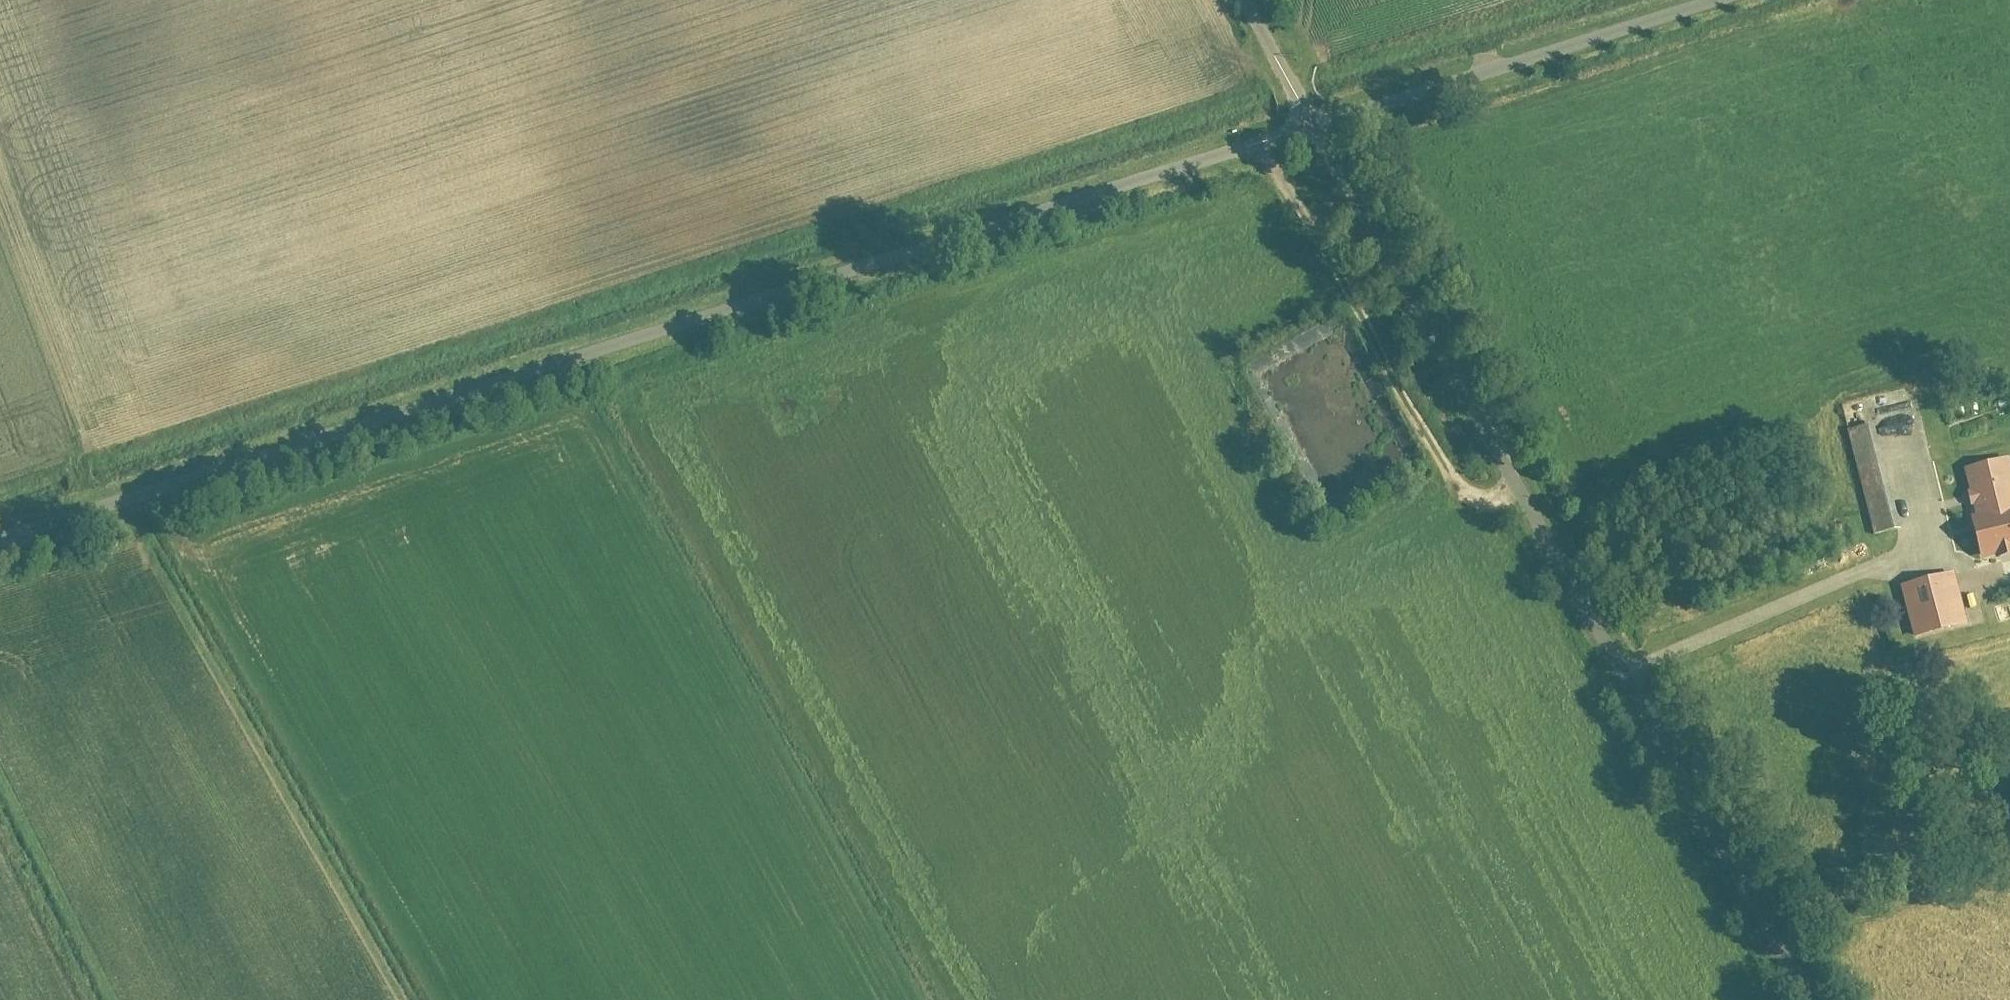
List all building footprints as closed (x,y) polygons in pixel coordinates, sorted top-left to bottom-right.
[(1867,539),(1892,534),(1871,427),(1846,432),(1867,539)] [(1981,562),(2009,556),(2009,459),(1963,468),(1981,562)] [(1955,574),(1900,590),(1914,637),(1968,622),(1955,574)]
